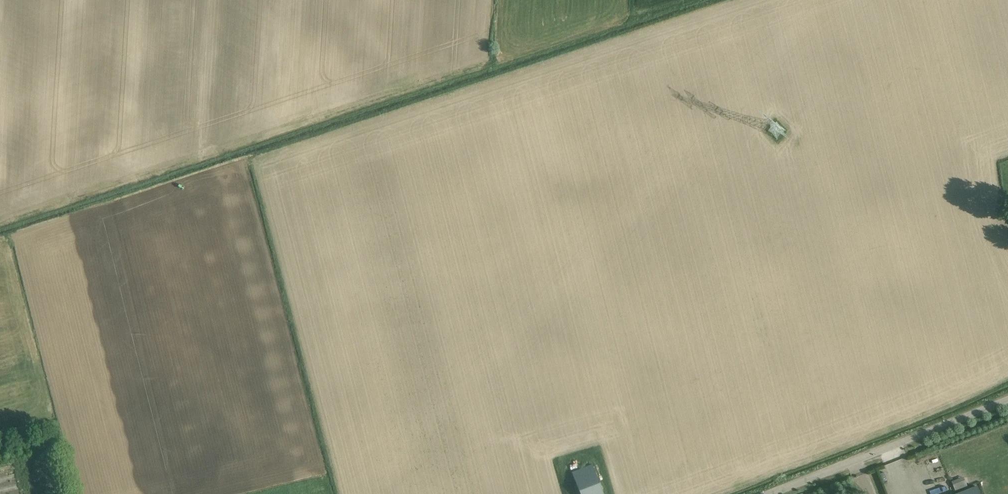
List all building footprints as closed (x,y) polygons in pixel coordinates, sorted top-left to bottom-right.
[(592,465),(572,473),(580,493),(603,493),(592,465)]
